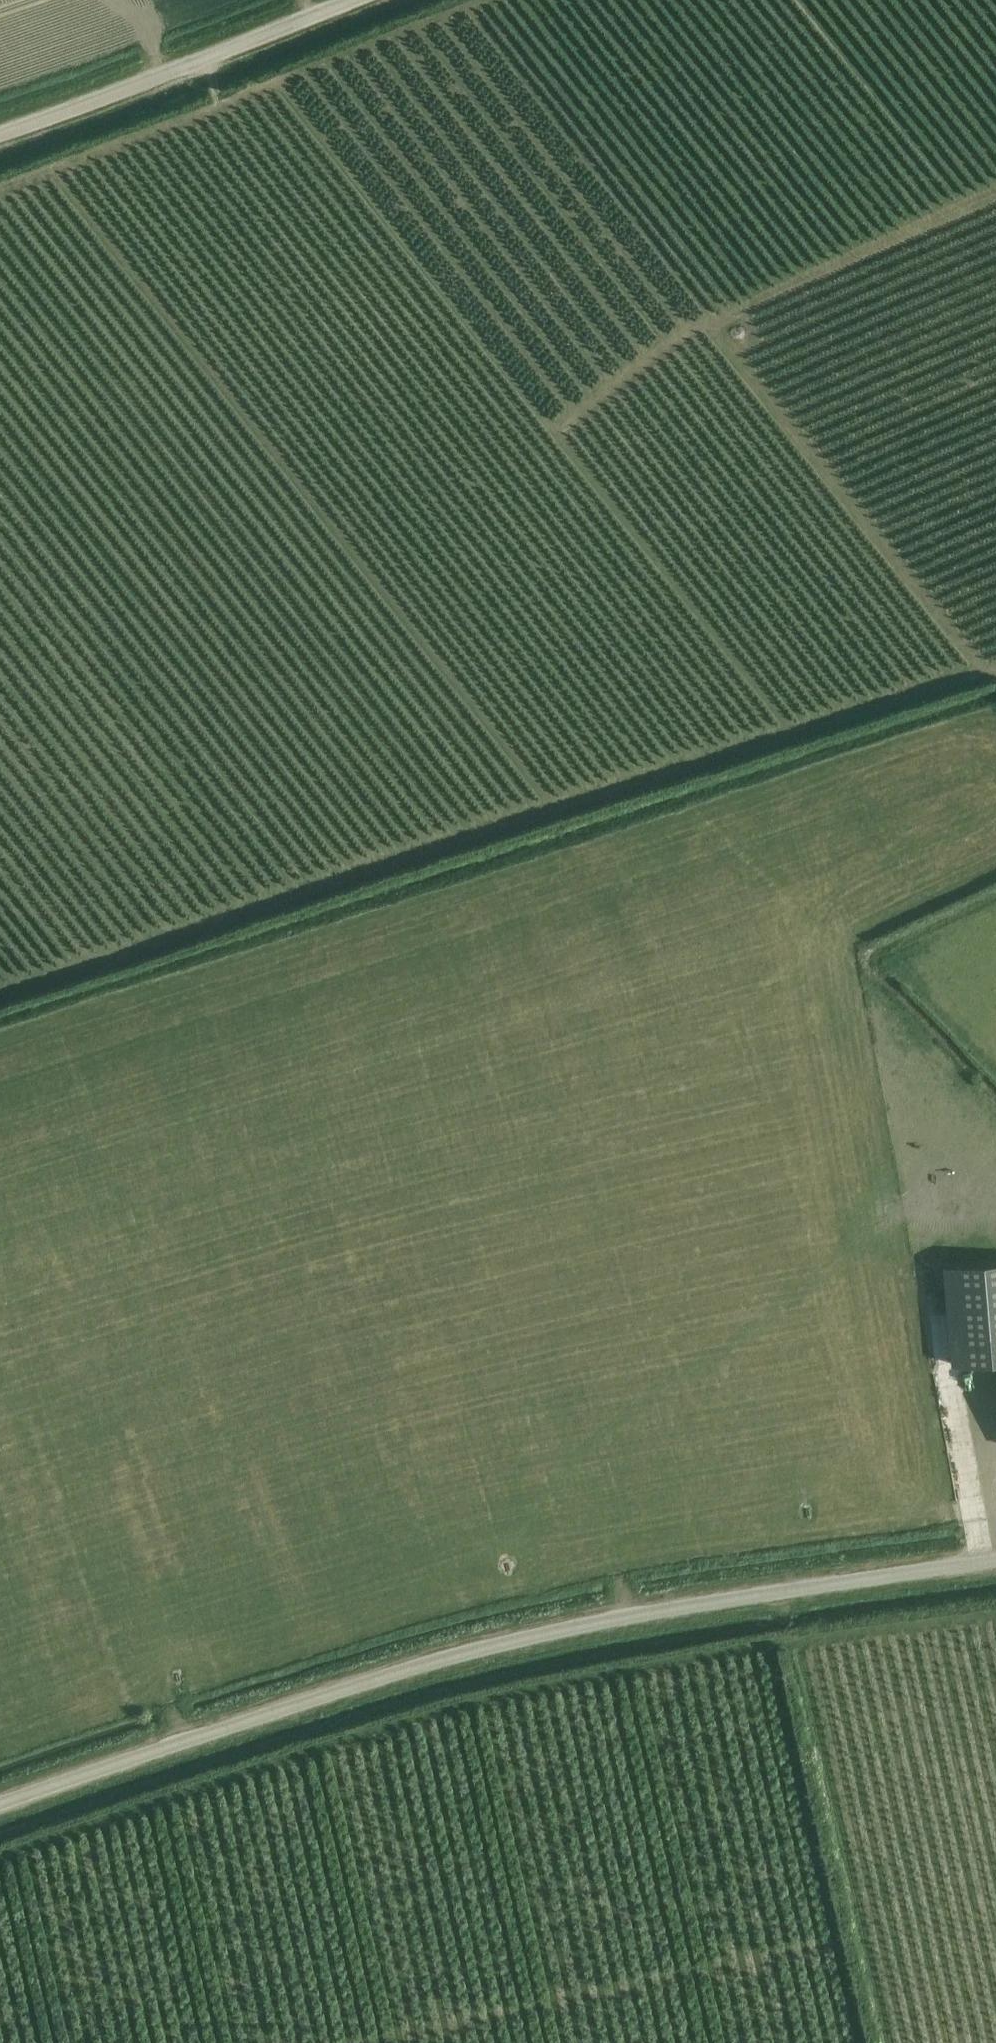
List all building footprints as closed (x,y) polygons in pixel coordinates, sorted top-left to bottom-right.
[(995,1360),(995,1260),(944,1264),(953,1364),(995,1360)]
